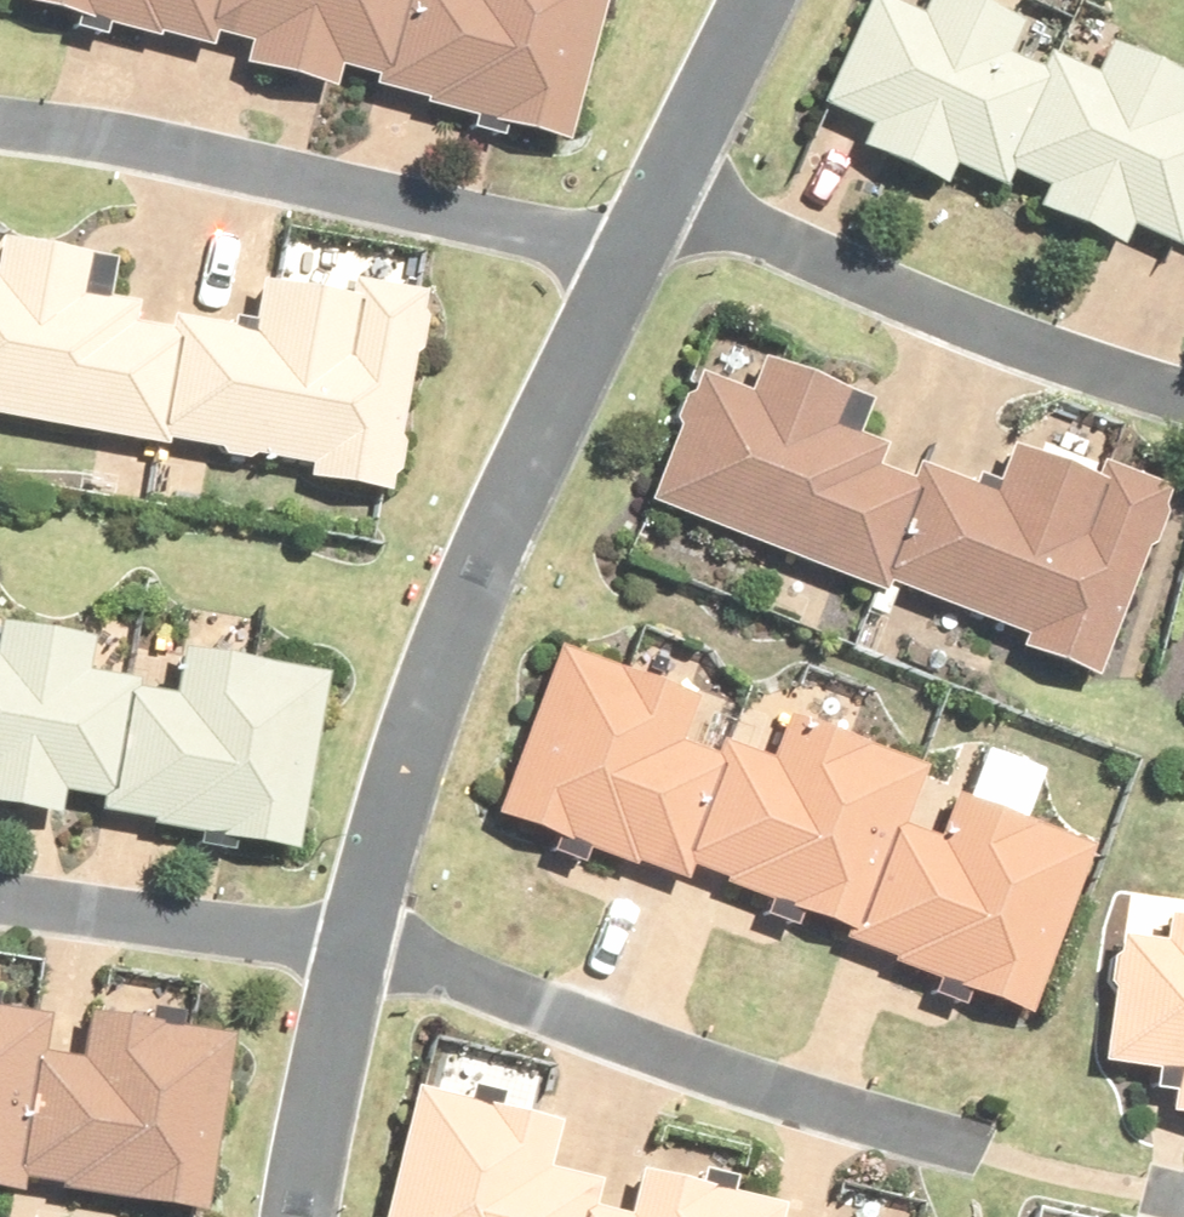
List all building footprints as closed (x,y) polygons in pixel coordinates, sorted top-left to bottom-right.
[(207,49),(210,38),(250,49),(244,73),(332,95),(338,72),(376,82),(372,96),(425,109),(423,118),(568,155),(607,0),(14,0),(13,6),(157,43),(159,36),(207,49)] [(855,150),(943,190),(953,167),(1003,190),(1011,175),(1044,190),(1035,209),(1121,248),(1131,227),(1178,248),(1183,236),(1183,119),(1182,118),(1183,113),(1183,81),(1110,47),(1096,77),(1048,54),(1040,70),(1013,58),(1028,24),(976,0),(920,0),(916,8),(899,0),(862,0),(812,108),(864,131),(855,150)] [(71,434),(121,442),(166,448),(168,444),(310,468),(305,481),(389,497),(426,294),(353,281),(351,301),(264,287),(253,333),(173,317),(171,331),(141,326),(143,312),(83,301),(88,254),(0,245),(0,416),(71,434)] [(746,404),(698,385),(651,507),(879,594),(885,579),(1032,635),(1025,652),(1098,680),(1171,490),(1104,465),(1098,481),(1015,449),(996,499),(920,470),(908,486),(875,473),(882,455),(850,443),(865,405),(761,365),(746,404)] [(59,816),(62,793),(101,800),(98,813),(152,823),(151,832),(298,857),(329,678),(180,653),(173,695),(139,689),(140,682),(89,674),(95,638),(0,622),(0,806),(59,816)] [(703,703),(557,651),(495,825),(685,893),(691,879),(789,914),(786,922),(863,950),(892,961),(896,969),(940,984),(1029,1020),(1097,851),(955,800),(938,840),(908,829),(926,774),(783,723),(767,766),(723,751),(719,761),(686,749),(703,703)] [(1169,1117),(1183,1119),(1183,911),(1164,908),(1159,937),(1123,931),(1102,1067),(1152,1075),(1150,1089),(1172,1093),(1169,1117)] [(20,1203),(23,1184),(55,1189),(54,1197),(182,1216),(204,1216),(232,1037),(85,1014),(78,1058),(44,1053),(49,1019),(0,1012),(0,1200),(20,1203)] [(415,1086),(384,1216),(783,1216),(786,1206),(639,1172),(629,1216),(591,1207),(596,1184),(551,1174),(564,1120),(415,1086)]
